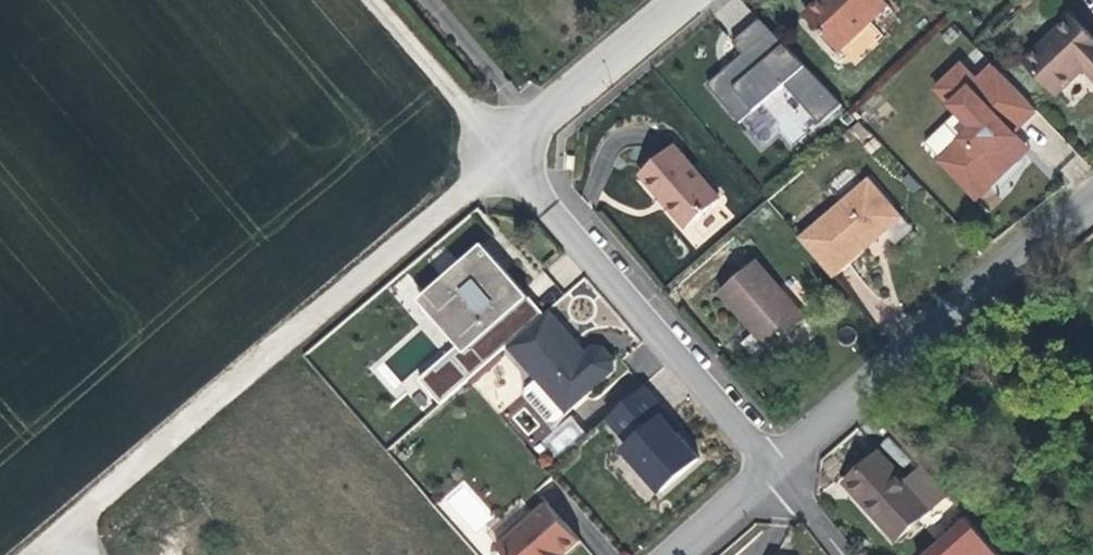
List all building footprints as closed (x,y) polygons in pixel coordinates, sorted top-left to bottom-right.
[(806,15),(811,20),(832,0),(821,0),(806,15)] [(855,66),(887,35),(872,21),(887,5),(883,0),(832,0),(811,20),(855,66)] [(1026,64),(1059,99),(1081,79),(1087,74),(1092,82),(1092,39),(1075,19),(1026,64)] [(841,108),(761,21),(734,42),(746,58),(733,69),(708,89),(740,125),(786,87),(819,127),(841,108)] [(1010,131),(1033,110),(992,67),(977,83),(962,67),(935,92),(972,131),(939,163),(965,190),(975,180),(980,181),(990,190),(1006,175),(1016,165),(1004,153),(1018,140),(1010,131)] [(869,140),(858,128),(851,135),(862,147),(869,140)] [(1030,152),(1018,140),(1004,153),(1016,165),(1030,152)] [(717,200),(674,152),(643,180),(664,204),(686,229),(717,200)] [(574,174),(576,157),(565,157),(564,173),(574,174)] [(977,203),(990,190),(980,181),(975,180),(965,190),(977,203)] [(800,242),(833,281),(868,251),(865,246),(873,239),(877,243),(904,220),(870,182),(800,242)] [(865,246),(868,251),(877,243),(873,239),(865,246)] [(483,253),(515,289),(520,286),(503,266),(485,246),(420,301),(460,348),(437,367),(439,371),(469,344),(430,300),(483,253)] [(421,381),(443,405),(470,381),(546,316),(520,286),(515,289),(483,253),(430,300),(469,344),(439,371),(437,367),(421,381)] [(759,266),(725,297),(737,310),(775,353),(809,322),(759,266)] [(551,312),(510,348),(539,382),(567,413),(568,414),(616,372),(616,362),(605,348),(595,347),(588,353),(585,356),(580,350),(573,343),(576,340),(551,312)] [(585,356),(588,353),(576,340),(573,343),(580,350),(585,356)] [(557,422),(567,413),(539,382),(529,391),(529,398),(550,422),(557,422)] [(665,418),(669,415),(645,388),(608,420),(631,446),(625,451),(662,494),(700,460),(678,434),(672,427),(665,418)] [(682,431),(669,415),(665,418),(672,427),(678,434),(682,431)] [(571,418),(544,442),(560,461),(588,437),(571,418)] [(897,541),(949,495),(923,465),(907,480),(881,452),(853,477),(889,515),(880,522),(897,541)] [(880,522),(889,515),(853,477),(845,483),(880,522)] [(560,527),(564,523),(548,504),(544,508),(560,527)] [(544,508),(535,515),(499,547),(505,554),(567,554),(581,543),(564,523),(560,527),(544,508)] [(927,554),(1002,554),(969,518),(927,554)]
